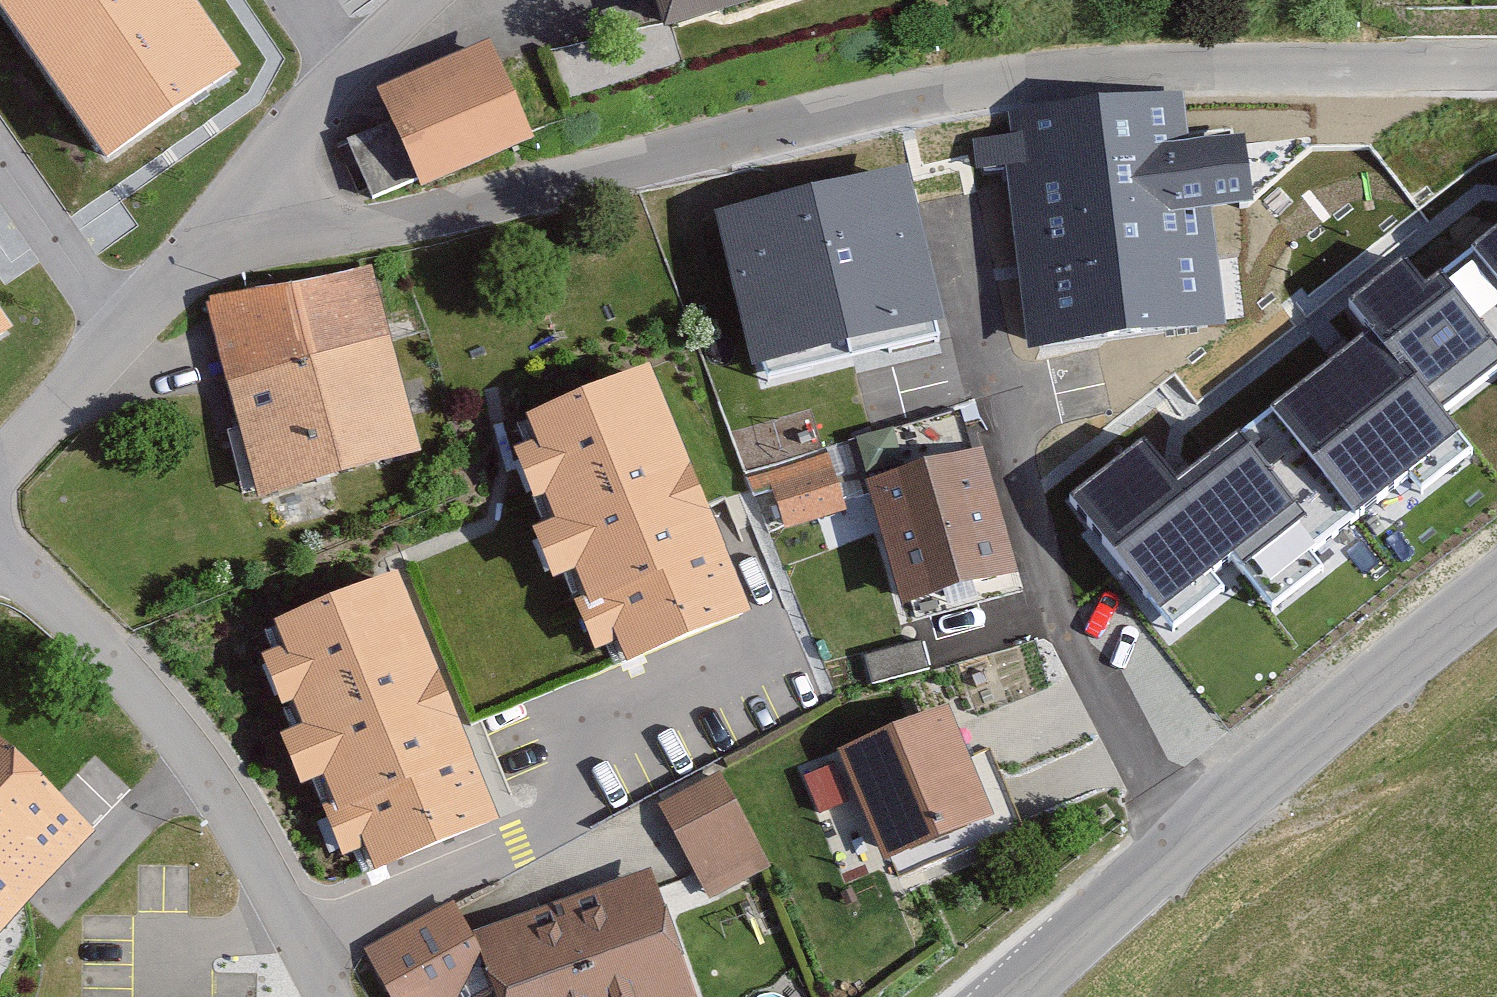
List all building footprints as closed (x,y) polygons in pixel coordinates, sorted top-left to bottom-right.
[(119,159),(250,62),(205,0),(0,0),(0,1),(119,159)] [(670,34),(768,0),(658,0),(670,34)] [(535,146),(486,44),(373,99),(421,196),(535,146)] [(1264,210),(1255,137),(1199,145),(1192,91),(1000,116),(1003,136),(967,141),(974,192),(1017,186),(1039,357),(1229,332),(1214,217),(1264,210)] [(383,128),(344,146),(366,193),(405,175),(383,128)] [(911,167),(717,211),(753,370),(947,326),(911,167)] [(1496,277),(1496,227),(1473,246),(1496,277)] [(1357,516),(1463,433),(1443,407),(1496,365),(1496,277),(1473,246),(1428,281),(1405,252),(1344,300),(1363,324),(1266,401),(1357,516)] [(421,467),(371,274),(210,315),(260,508),(421,467)] [(19,328),(0,301),(0,342),(19,328)] [(657,381),(533,433),(635,684),(757,634),(657,381)] [(1063,495),(1157,613),(1230,555),(1260,592),(1357,516),(1266,401),(1179,469),(1147,429),(1063,495)] [(832,490),(819,452),(762,471),(775,509),(832,490)] [(1014,583),(979,461),(864,494),(899,616),(1014,583)] [(495,822),(401,576),(268,625),(362,890),(495,822)] [(868,680),(928,660),(919,634),(859,654),(868,680)] [(0,690),(0,959),(135,826),(0,690)] [(993,819),(946,713),(835,761),(882,868),(993,819)] [(774,873),(729,786),(662,820),(707,907),(774,873)] [(482,930),(503,996),(698,996),(654,870),(482,930)] [(480,959),(455,903),(370,951),(393,996),(466,996),(480,959)]
